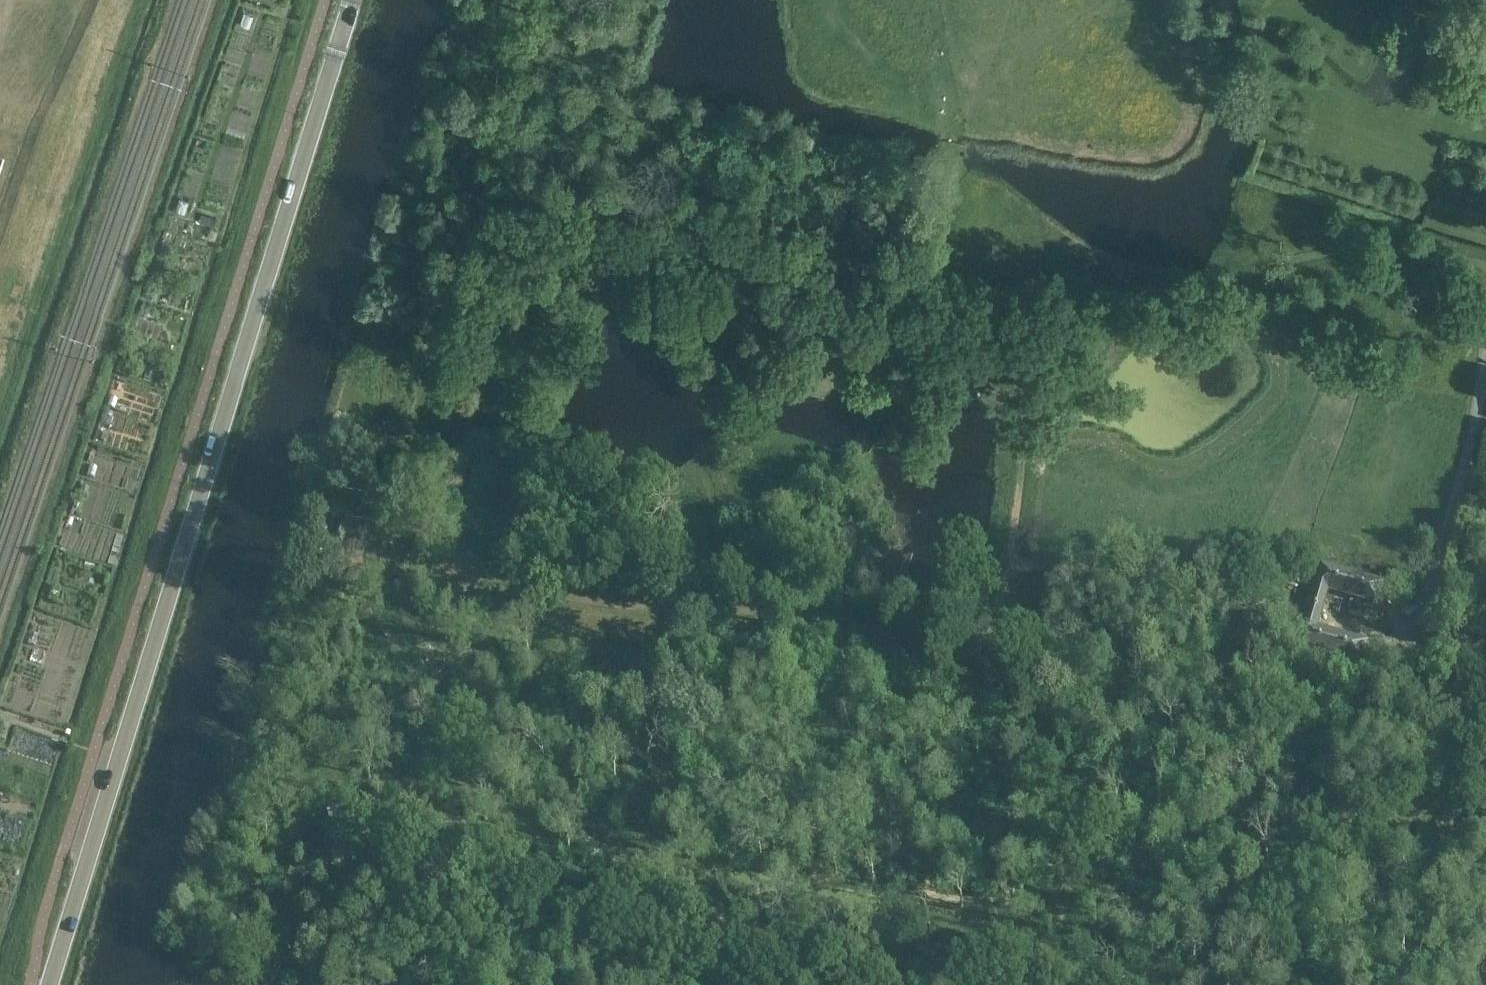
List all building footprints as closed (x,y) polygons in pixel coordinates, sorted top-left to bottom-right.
[(1320,564),(1313,588),(1379,607),(1386,583),(1320,564)] [(1369,642),(1303,622),(1296,647),(1362,666),(1369,642)] [(311,860),(320,863),(326,848),(317,845),(311,860)]
